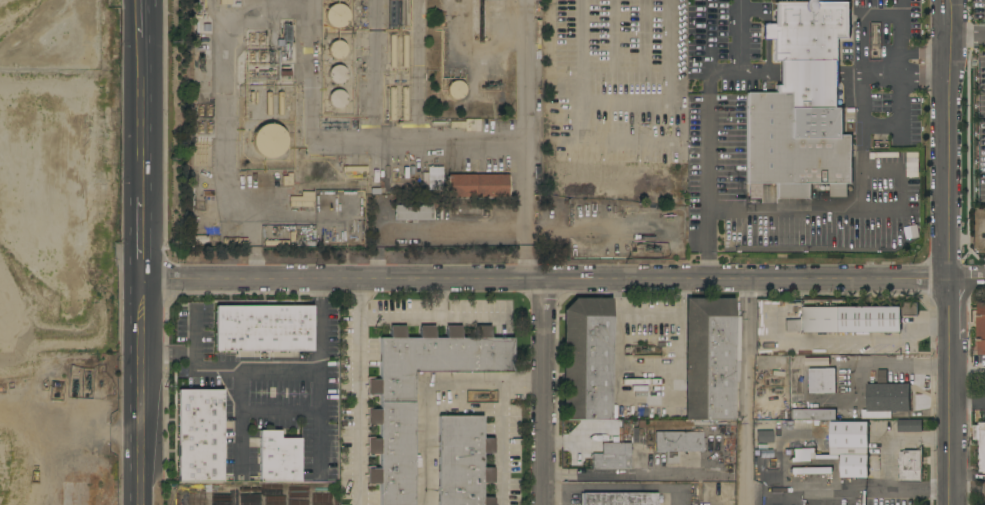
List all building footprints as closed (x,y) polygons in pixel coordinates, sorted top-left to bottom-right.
[(389,0),(396,0),(396,2),(398,2),(398,25),(396,25),(396,26),(389,26),(389,0)] [(409,26),(399,26),(400,1),(401,1),(401,0),(409,0),(409,26)] [(805,4),(805,0),(819,0),(819,4),(849,4),(849,33),(845,33),(845,38),(838,38),(838,61),(816,61),(816,91),(819,91),(819,101),(825,101),(825,108),(843,108),(843,135),(852,135),(852,183),(847,183),(847,198),(830,197),(830,183),(811,183),(811,199),(776,199),(776,184),(746,184),(747,93),(787,93),(787,54),(774,54),(774,39),(763,39),(763,24),(776,24),(776,4),(805,4)] [(348,19),(347,21),(346,23),(344,24),(343,26),(341,27),(339,27),(337,27),(335,27),(332,26),(331,26),(329,24),(327,23),(326,21),(325,19),(325,17),(325,15),(325,13),(325,11),(326,9),(328,7),(329,6),(331,4),(333,3),(335,3),(337,3),(339,3),(341,4),(343,4),(345,6),(346,7),(347,9),(348,11),(349,13),(349,15),(349,17),(348,19)] [(345,53),(345,54),(344,56),(343,57),(341,58),(340,58),(338,59),(337,59),(335,59),(334,59),(332,58),(331,57),(330,56),(329,55),(328,53),(328,52),(327,50),(328,49),(328,47),(329,46),(329,44),(331,43),(332,42),(333,41),(335,41),(336,41),(338,41),(339,41),(341,42),(342,43),(343,44),(344,45),(345,47),(346,48),(346,50),(346,51),(345,53)] [(346,79),(345,80),(344,81),(343,82),(341,83),(340,84),(338,84),(337,85),(335,84),(334,84),(332,83),(331,82),(330,81),(329,80),(328,78),(328,77),(328,75),(328,73),(328,72),(329,70),(330,69),(331,68),(332,67),(334,66),(336,66),(337,66),(339,66),(340,66),(342,67),(343,68),(344,69),(345,71),(346,72),(346,74),(346,75),(346,77),(346,79)] [(466,93),(466,94),(465,96),(464,97),(463,98),(461,99),(460,99),(458,100),(456,100),(455,99),(453,99),(452,98),(450,97),(449,95),(449,94),(448,92),(448,91),(448,89),(448,88),(449,86),(450,85),(451,83),(452,82),(453,82),(455,81),(457,81),(458,81),(460,81),(461,82),(463,83),(464,84),(465,85),(466,86),(466,88),(467,90),(467,91),(466,93)] [(347,101),(346,102),(346,104),(345,105),(343,106),(342,107),(341,108),(339,108),(337,108),(336,108),(334,108),(332,107),(331,106),(330,105),(329,104),(328,102),(328,101),(328,99),(328,97),(328,96),(329,94),(330,93),(331,91),(332,91),(334,90),(336,89),(337,89),(339,89),(341,90),(342,91),(343,91),(345,93),(346,94),(346,96),(347,97),(347,99),(347,101)] [(285,146),(284,149),(283,151),(281,153),(279,155),(276,157),(273,158),(271,158),(268,158),(265,157),(262,156),(260,155),(258,153),(256,151),(254,148),(253,145),(253,143),(253,140),(254,137),(255,134),(256,132),(258,129),(260,128),(263,126),(265,125),(268,125),(271,125),(274,125),(277,127),(279,128),(281,130),(283,132),(285,135),(286,137),(286,140),(286,143),(285,146)] [(659,143),(659,156),(649,155),(650,150),(646,150),(646,155),(641,155),(641,142),(659,143)] [(427,190),(442,190),(442,167),(427,167),(427,190)] [(509,175),(509,177),(510,177),(510,196),(508,196),(508,197),(476,197),(448,197),(448,175),(509,175)] [(761,184),(750,184),(749,199),(761,199),(761,184)] [(432,206),(432,220),(417,220),(417,223),(411,223),(411,220),(395,220),(395,205),(432,206)] [(611,298),(611,420),(564,420),(563,310),(575,298),(611,298)] [(686,298),(734,298),(734,302),(740,302),(740,355),(733,355),(733,361),(740,361),(740,374),(739,374),(739,382),(733,382),(733,400),(739,400),(739,412),(733,412),(733,420),(685,420),(686,298)] [(901,307),(901,303),(918,303),(918,317),(901,317),(901,332),(802,333),(802,307),(901,307)] [(977,305),(984,305),(984,355),(978,355),(977,341),(976,341),(976,315),(977,315),(977,305)] [(312,306),(312,351),(215,351),(215,306),(312,306)] [(785,333),(784,320),(799,320),(799,332),(785,333)] [(414,372),(414,504),(380,504),(380,484),(368,484),(368,469),(380,469),(380,454),(368,454),(368,439),(380,439),(380,424),(368,424),(368,409),(380,409),(380,395),(368,395),(368,380),(380,380),(380,338),(390,338),(390,326),(404,326),(404,338),(419,338),(419,326),(435,326),(435,338),(446,338),(446,326),(461,326),(461,338),(475,338),(475,326),(490,326),(490,338),(513,338),(513,372),(414,372)] [(809,394),(809,371),(806,371),(806,369),(835,368),(836,393),(809,394)] [(910,384),(910,411),(891,411),(891,419),(862,419),(861,410),(867,410),(866,384),(910,384)] [(222,482),(178,482),(178,390),(222,390),(222,482)] [(811,420),(811,419),(791,419),(791,410),(837,410),(837,420),(827,420),(815,420),(811,420)] [(494,497),(494,504),(438,504),(439,416),(482,416),(482,438),(494,438),(494,453),(482,453),(482,468),(494,468),(494,483),(482,483),(482,497),(494,497)] [(827,432),(815,432),(815,420),(827,420),(827,432)] [(898,432),(898,420),(922,420),(922,432),(898,432)] [(615,424),(616,424),(616,438),(615,438),(615,440),(605,440),(605,438),(591,438),(591,423),(606,424),(606,422),(615,422),(615,424)] [(868,422),(868,448),(830,448),(830,422),(868,422)] [(979,423),(984,423),(984,472),(979,472),(979,441),(973,441),(973,426),(979,426),(979,423)] [(692,432),(692,429),(700,429),(700,432),(702,432),(702,439),(705,439),(705,452),(678,452),(678,464),(666,464),(666,452),(655,452),(655,432),(692,432)] [(300,482),(260,482),(260,431),(280,431),(280,438),(300,438),(300,482)] [(772,431),(773,443),(772,443),(772,449),(765,449),(765,443),(757,443),(757,431),(772,431)] [(592,470),(592,454),(602,454),(602,443),(630,443),(630,469),(592,470)] [(922,482),(899,481),(899,478),(898,478),(898,474),(899,474),(899,468),(898,468),(898,465),(899,465),(899,463),(898,463),(898,459),(899,459),(899,452),(903,452),(903,451),(919,451),(919,447),(922,447),(922,482)] [(812,459),(812,462),(790,462),(790,458),(792,458),(792,449),(815,449),(815,453),(816,453),(816,455),(839,455),(839,459),(812,459)] [(868,455),(868,478),(840,478),(841,455),(868,455)] [(656,493),(656,504),(580,504),(580,493),(656,493)]
